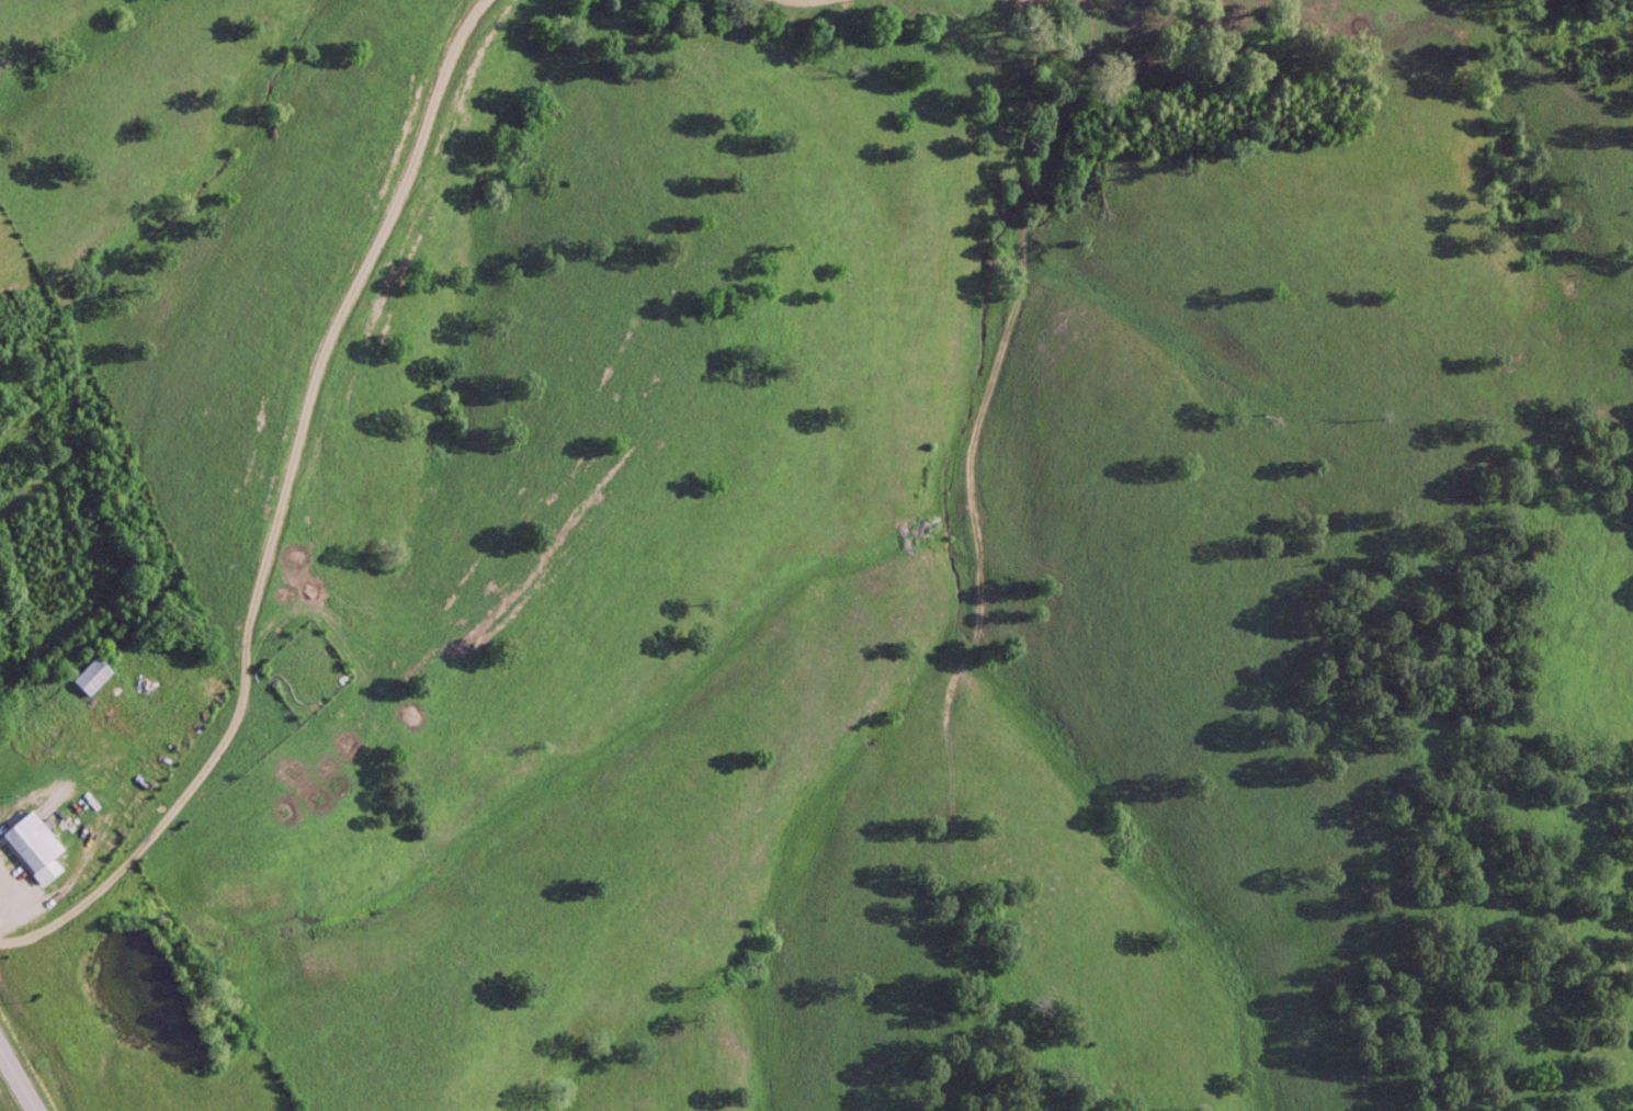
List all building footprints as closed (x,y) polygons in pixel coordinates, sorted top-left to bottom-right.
[(111,676),(94,659),(70,684),(87,701),(111,676)] [(40,890),(60,874),(50,861),(60,854),(28,814),(0,836),(0,839),(40,890)]
